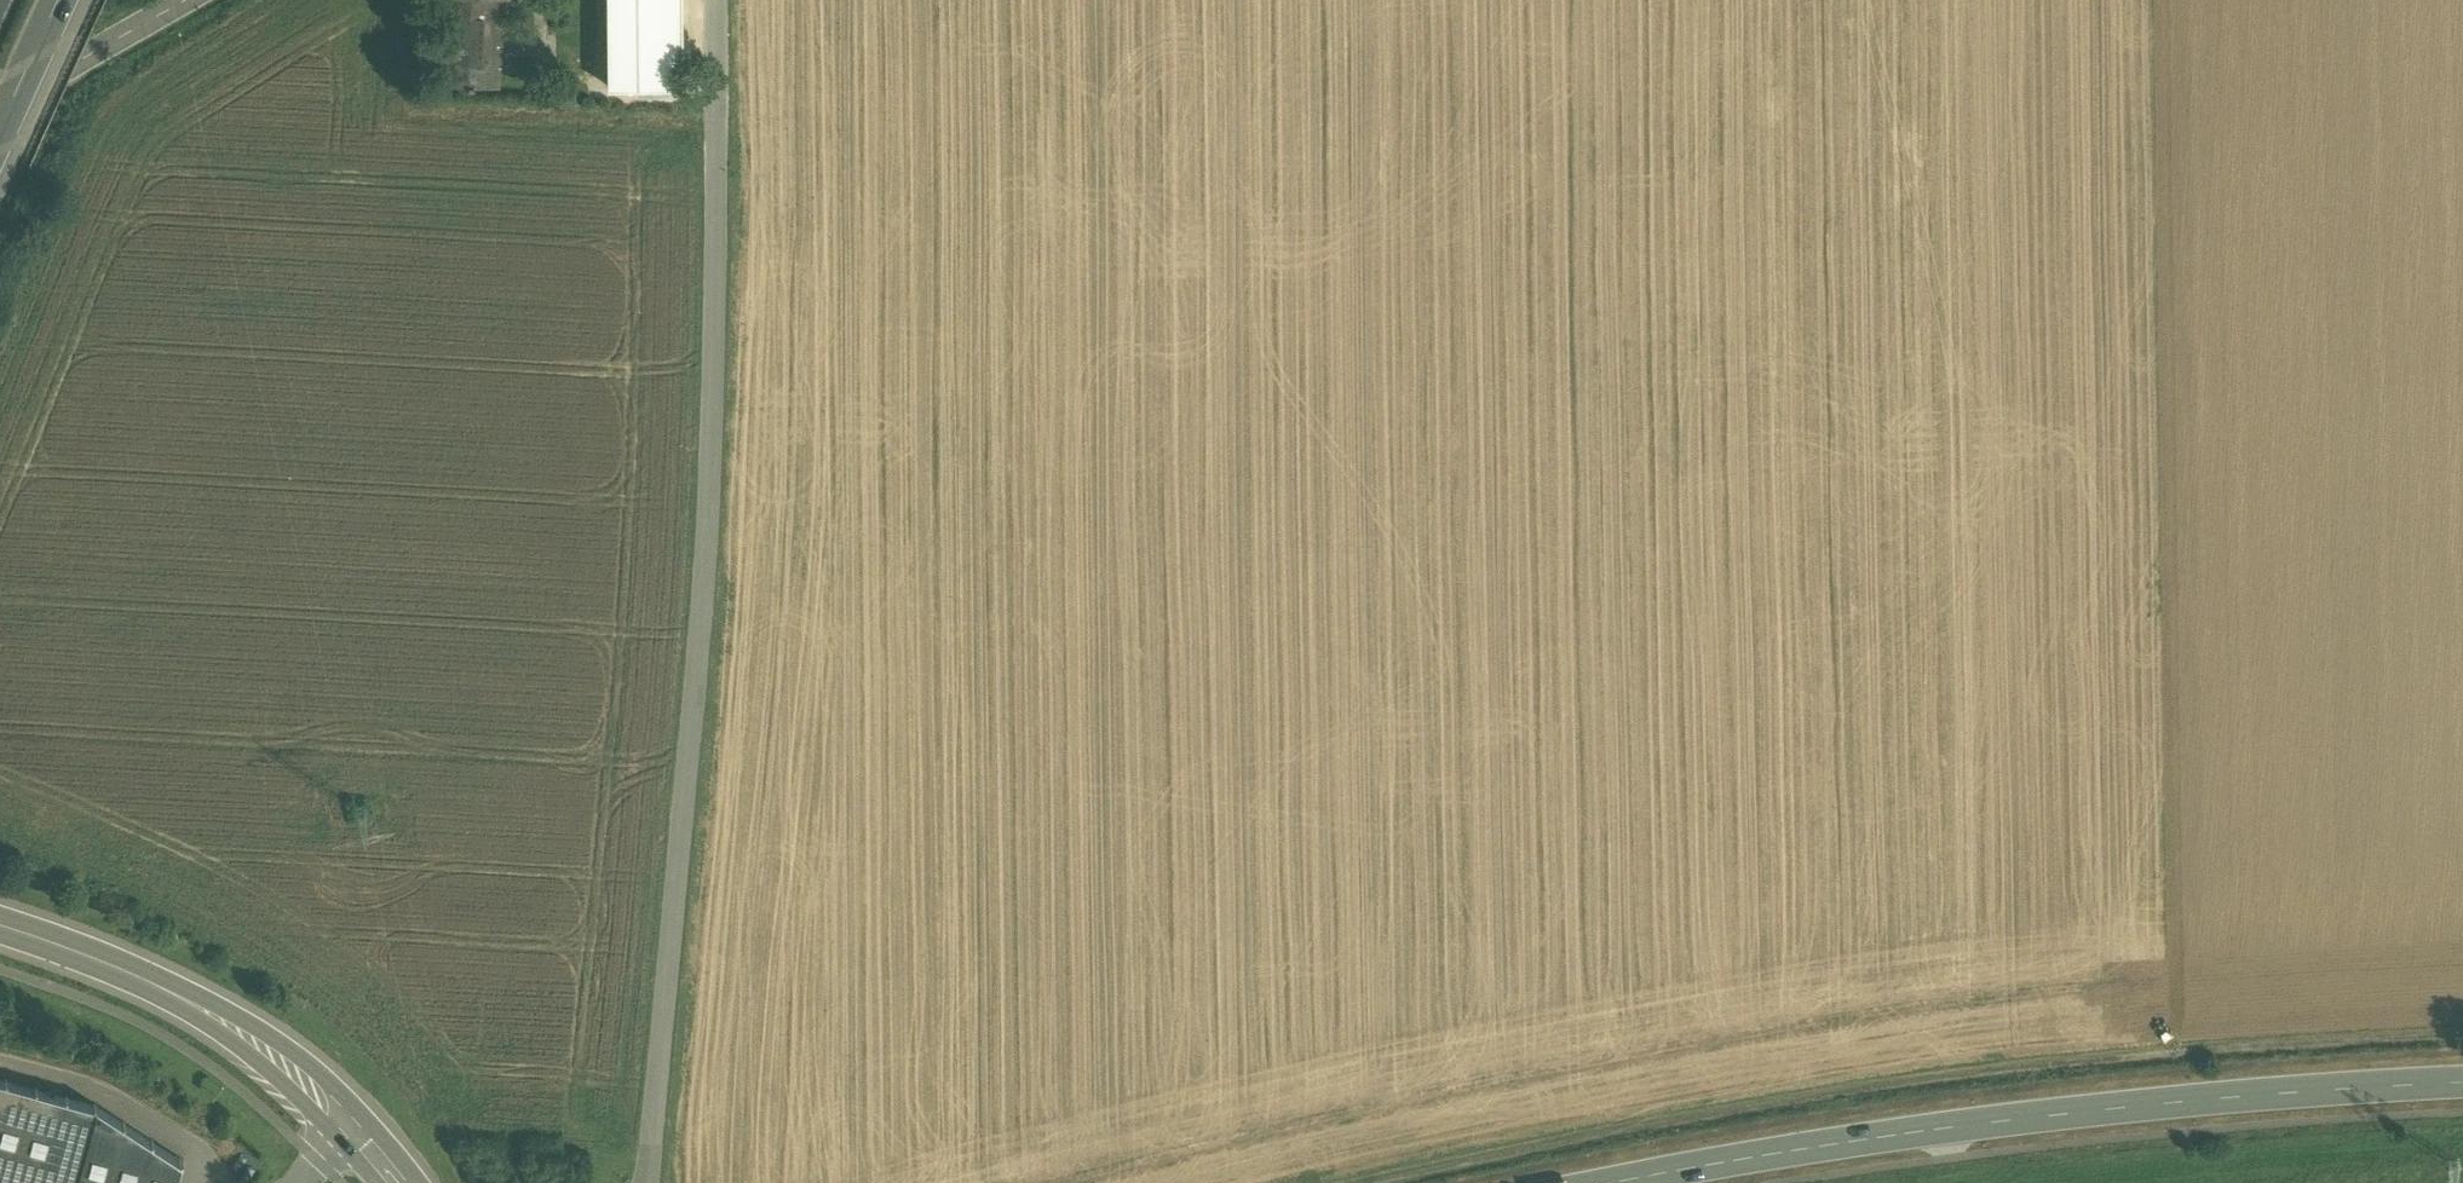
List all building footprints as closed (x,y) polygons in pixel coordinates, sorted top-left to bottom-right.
[(451,12),(445,12),(444,34),(440,34),(438,64),(449,64),(448,84),(497,86),(498,66),(510,66),(511,35),(506,35),(507,14),(500,14),(500,0),(451,0),(451,12)] [(686,84),(685,0),(609,0),(610,84),(686,84)] [(0,1080),(0,1182),(175,1182),(181,1161),(93,1105),(0,1080)]
